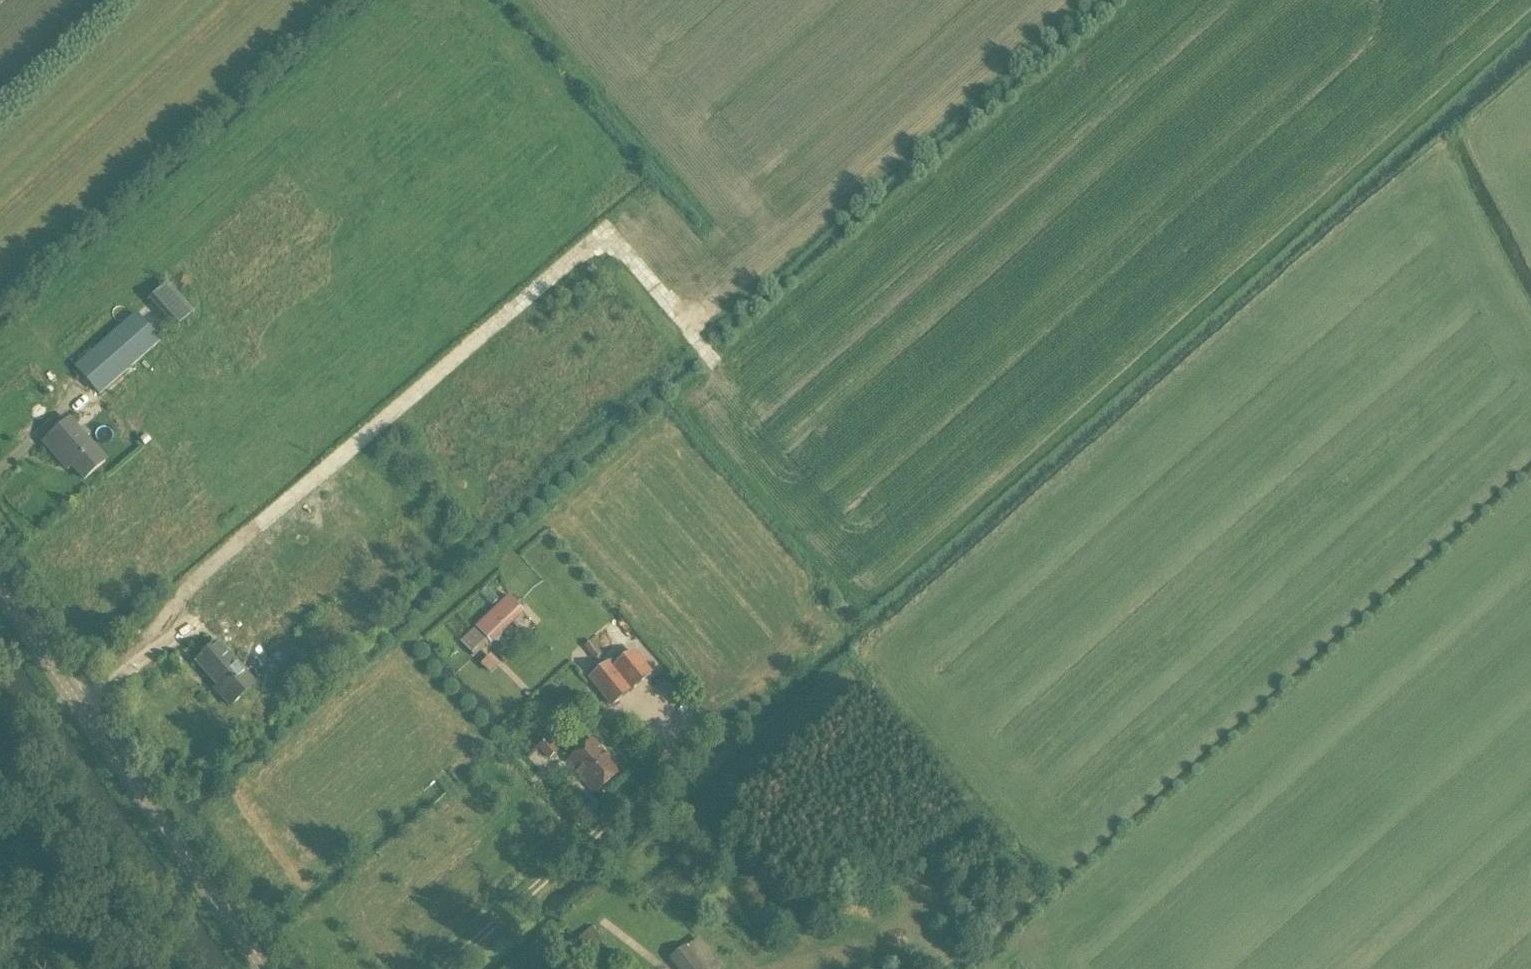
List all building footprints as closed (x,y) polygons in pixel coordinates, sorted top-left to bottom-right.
[(176,331),(196,313),(169,283),(149,301),(176,331)] [(100,395),(161,342),(136,314),(75,367),(100,395)] [(78,430),(69,419),(43,441),(61,462),(65,458),(83,478),(104,460),(85,438),(89,434),(83,426),(78,430)] [(496,606),(456,636),(475,658),(528,611),(506,586),(489,599),(496,606)] [(592,641),(584,647),(595,660),(603,654),(592,641)] [(231,706),(255,685),(219,644),(198,663),(223,691),(220,694),(231,706)] [(609,662),(588,679),(611,708),(654,674),(635,650),(613,667),(609,662)] [(547,760),(558,751),(547,739),(537,747),(547,760)] [(595,794),(621,771),(593,739),(567,763),(595,794)] [(587,954),(601,943),(600,942),(602,940),(592,927),(550,961),(558,968),(565,963),(568,967),(586,953),(587,954)] [(725,966),(702,936),(670,960),(677,968),(721,968),(725,966)]
